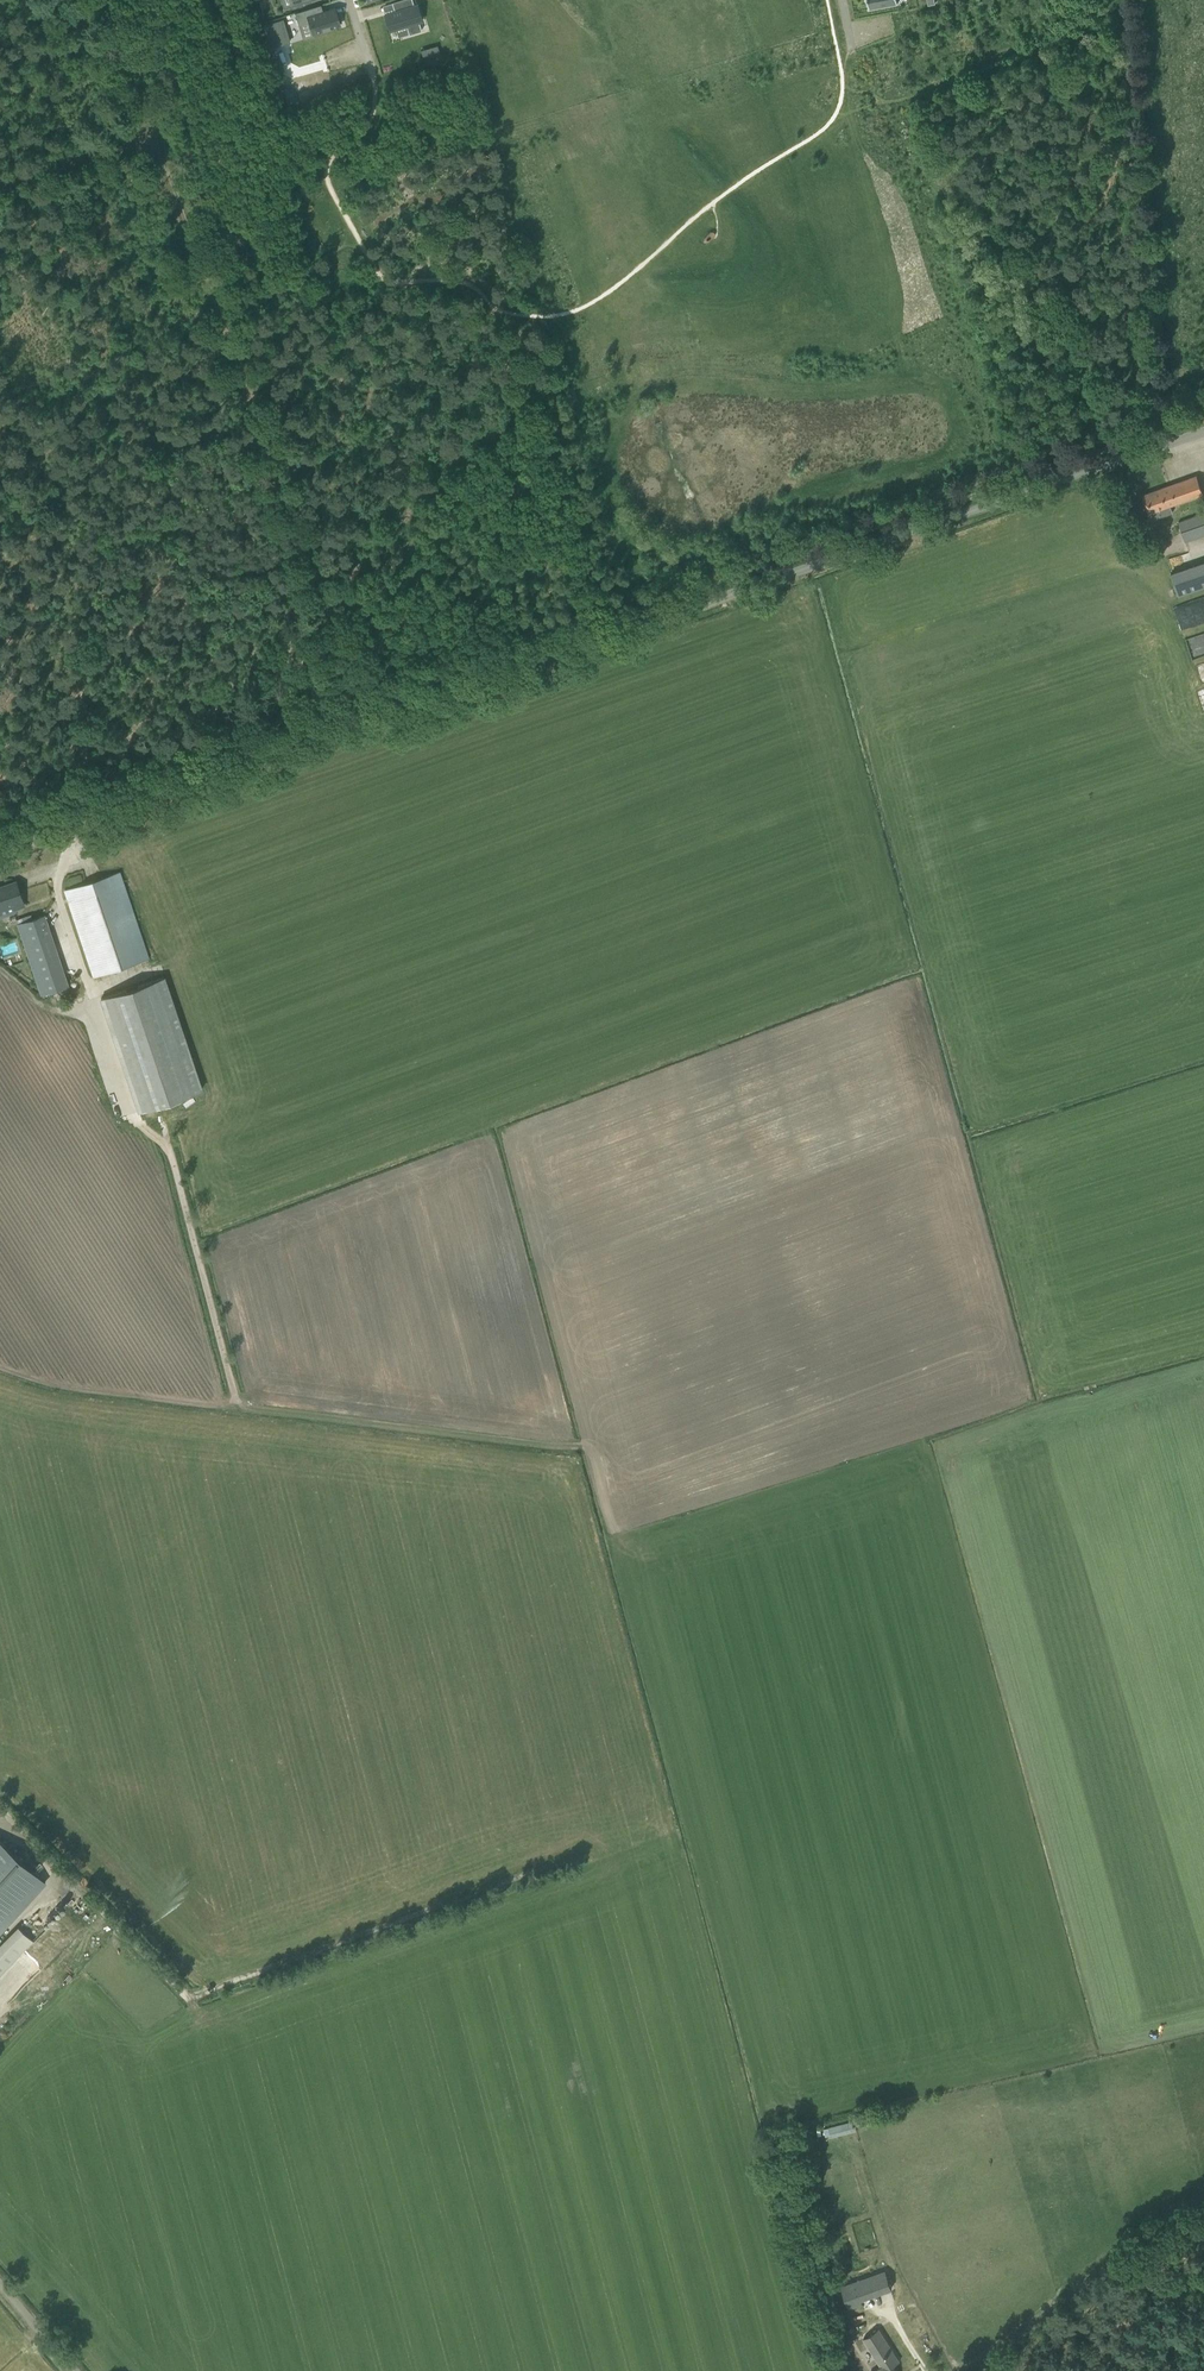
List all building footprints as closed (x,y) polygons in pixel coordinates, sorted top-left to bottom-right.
[(384,14),(389,30),(395,28),(396,28),(405,25),(406,25),(406,26),(408,33),(408,34),(421,30),(422,30),(421,29),(418,21),(421,20),(422,20),(417,4),(414,5),(412,0),(398,0),(391,2),(391,3),(394,11),(390,12),(385,14),(384,14)] [(870,9),(898,3),(897,0),(868,0),(870,9)] [(321,5),(295,13),(298,25),(309,21),(313,33),(339,25),(339,23),(341,22),(339,13),(336,14),(334,8),(323,11),(321,5)] [(279,20),(263,25),(270,47),(290,40),(283,19),(279,20)] [(433,46),(420,50),(422,56),(435,52),(433,46)] [(1196,475),(1142,495),(1146,506),(1149,514),(1150,514),(1153,520),(1172,513),(1170,507),(1203,495),(1200,486),(1196,475)] [(1185,542),(1203,535),(1203,513),(1178,522),(1185,542)] [(1172,572),(1179,596),(1203,588),(1203,561),(1172,572)] [(1193,659),(1203,655),(1203,633),(1186,639),(1193,659)] [(65,889),(68,901),(94,976),(149,957),(123,882),(119,871),(65,889)] [(0,887),(0,913),(24,905),(15,881),(0,887)] [(24,944),(41,994),(68,985),(51,935),(48,925),(44,915),(17,924),(21,935),(24,944)] [(203,1088),(164,976),(102,997),(141,1110),(203,1088)] [(43,1880),(0,1841),(0,1928),(43,1880)] [(8,1967),(0,1959),(0,1975),(8,1967)] [(885,2271),(841,2286),(849,2309),(862,2304),(861,2300),(892,2289),(885,2271)] [(893,2368),(886,2356),(891,2353),(877,2330),(864,2338),(882,2366),(875,2370),(895,2370),(893,2368)]
